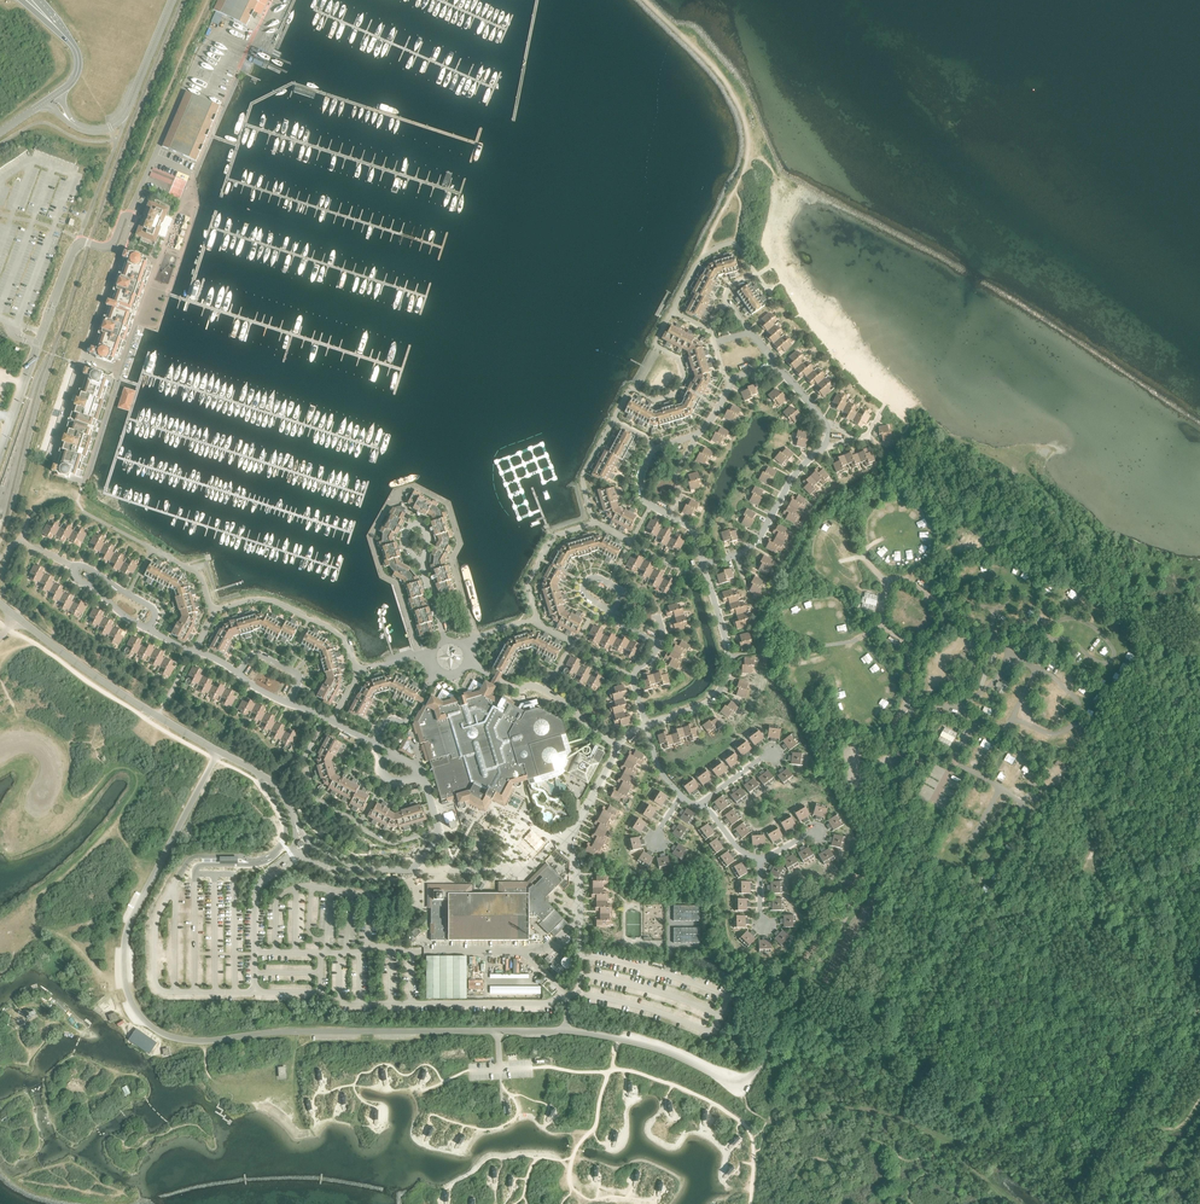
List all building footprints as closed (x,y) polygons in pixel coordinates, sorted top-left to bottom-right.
[(246,26),(253,11),(259,0),(218,0),(213,10),(246,26)] [(253,11),(260,15),(267,0),(259,0),(253,11)] [(316,92),(296,86),(294,92),(314,98),(316,92)] [(162,147),(196,161),(219,106),(186,92),(162,147)] [(175,177),(152,168),(151,170),(175,179),(175,177)] [(150,172),(149,176),(172,185),(174,181),(150,172)] [(143,221),(141,220),(137,232),(154,239),(156,233),(165,237),(172,219),(163,215),(165,211),(148,204),(143,215),(145,216),(143,221)] [(109,301),(108,300),(106,306),(107,307),(92,348),(91,348),(89,354),(96,357),(96,358),(99,359),(99,360),(103,361),(104,361),(107,362),(108,359),(110,358),(114,360),(116,353),(118,353),(122,341),(124,342),(129,327),(127,327),(132,313),(119,308),(119,307),(131,311),(131,310),(133,310),(137,298),(139,298),(144,284),(142,283),(147,271),(145,270),(147,263),(143,262),(142,260),(143,257),(140,256),(140,255),(136,254),(135,254),(132,253),(131,254),(125,252),(122,259),(124,259),(109,301)] [(690,287),(694,289),(693,292),(692,292),(690,294),(694,297),(693,300),(692,300),(691,303),(687,301),(684,306),(688,308),(686,312),(700,319),(702,315),(706,318),(709,313),(704,311),(706,308),(706,307),(708,304),(712,306),(714,304),(711,302),(712,300),(707,298),(709,294),(710,294),(709,294),(711,291),(715,293),(718,288),(714,286),(716,282),(715,282),(718,276),(724,274),(725,275),(729,274),(730,279),(735,277),(734,272),(738,271),(737,267),(735,260),(733,256),(729,258),(728,253),(723,254),(724,259),(721,260),(720,260),(717,261),(715,257),(713,258),(714,262),(714,263),(709,265),(706,270),(705,269),(703,273),(699,271),(696,275),(701,278),(699,281),(697,284),(693,282),(690,287)] [(754,292),(758,289),(755,285),(751,287),(749,284),(746,286),(740,290),(736,293),(739,296),(735,299),(738,303),(742,301),(744,304),(746,307),(742,310),(745,314),(749,311),(751,315),(755,312),(761,308),(764,306),(762,303),(766,300),(763,295),(759,298),(757,295),(756,295),(754,292)] [(760,325),(762,328),(775,317),(773,314),(771,316),(769,313),(761,319),(763,322),(760,325)] [(765,329),(767,332),(774,325),(772,323),(777,319),(775,317),(762,328),(764,330),(765,329)] [(690,362),(685,363),(687,369),(691,367),(693,371),(695,377),(692,383),(691,383),(689,386),(685,384),(684,387),(706,399),(707,396),(703,394),(705,391),(705,390),(707,387),(711,389),(712,387),(708,384),(707,384),(710,379),(708,373),(709,373),(708,369),(713,368),(711,362),(706,364),(705,360),(706,360),(705,360),(704,356),(709,355),(707,350),(703,351),(702,347),(700,348),(699,342),(694,339),(694,338),(691,336),(693,332),(688,330),(686,334),(683,332),(682,332),(679,330),(681,326),(677,323),(674,328),(671,326),(664,339),(667,341),(665,346),(669,348),(672,344),(675,346),(678,347),(676,352),(679,353),(681,349),(682,348),(688,351),(690,358),(689,358),(690,362)] [(765,337),(767,340),(780,329),(778,326),(777,328),(774,325),(767,332),(769,334),(765,337)] [(771,341),(773,344),(780,337),(778,335),(782,331),(780,329),(767,340),(770,342),(771,341)] [(774,347),(776,350),(789,339),(787,336),(783,340),(780,337),(773,344),(775,346),(774,347)] [(789,339),(776,350),(778,352),(782,349),(784,352),(792,345),(789,342),(791,341),(789,339)] [(787,363),(789,366),(802,355),(800,352),(798,354),(796,351),(789,357),(791,360),(787,363)] [(792,367),(795,370),(802,363),(800,361),(804,357),(802,355),(789,366),(791,368),(792,367)] [(796,373),(798,376),(811,364),(809,362),(804,366),(802,363),(795,370),(797,372),(796,373)] [(804,375),(806,377),(813,371),(811,368),(813,367),(811,364),(798,376),(800,378),(804,375)] [(70,419),(74,420),(73,424),(69,422),(54,466),(52,472),(58,474),(57,475),(69,479),(70,474),(75,476),(77,469),(80,470),(107,387),(104,386),(107,379),(102,378),(103,374),(92,370),(91,371),(85,369),(83,375),(84,375),(70,419)] [(807,381),(809,383),(822,372),(820,370),(816,373),(813,371),(806,377),(808,380),(807,381)] [(822,372),(809,383),(811,386),(815,382),(817,385),(825,378),(822,376),(824,374),(822,372)] [(816,390),(818,393),(830,382),(828,379),(827,381),(825,378),(817,385),(819,387),(816,390)] [(830,382),(818,393),(820,395),(821,394),(823,397),(830,391),(828,388),(832,384),(830,382)] [(754,384),(747,387),(752,398),(754,397),(754,395),(758,394),(754,384)] [(752,398),(747,387),(744,389),(745,390),(741,392),(744,401),(752,398)] [(123,388),(117,407),(128,411),(135,391),(123,388)] [(637,424),(642,427),(644,423),(648,425),(648,424),(653,426),(659,425),(659,426),(663,425),(664,429),(670,428),(668,423),(672,422),(676,421),(677,425),(682,424),(681,419),(685,418),(684,417),(690,416),(693,411),(694,411),(698,413),(699,411),(695,408),(697,405),(699,402),(703,404),(704,401),(682,389),(681,392),(685,394),(683,398),(684,398),(681,404),(674,406),(674,405),(670,406),(669,402),(664,403),(665,408),(661,409),(661,410),(655,412),(649,409),(649,408),(651,404),(649,402),(647,407),(643,405),(643,404),(643,405),(640,403),(642,399),(637,396),(635,400),(632,398),(630,402),(629,402),(626,408),(624,412),(628,414),(626,418),(630,421),(632,416),(636,418),(636,419),(639,420),(637,424)] [(768,395),(773,401),(782,393),(780,391),(778,392),(775,389),(768,395)] [(782,393),(773,401),(775,404),(777,402),(779,406),(787,399),(782,393)] [(833,409),(836,410),(844,395),(841,394),(840,396),(837,394),(832,402),(835,404),(833,409)] [(839,410),(842,412),(847,403),(844,402),(847,397),(844,395),(836,410),(839,412),(839,410)] [(843,418),(846,419),(854,404),(851,403),(850,405),(847,403),(842,412),(845,414),(843,418)] [(849,420),(852,421),(857,413),(854,411),(856,406),(854,404),(846,419),(848,421),(849,420)] [(728,408),(727,411),(737,416),(741,410),(732,405),(730,409),(728,408)] [(61,409),(51,406),(48,415),(58,418),(61,409)] [(783,413),(788,418),(797,411),(795,408),(793,410),(790,406),(783,413)] [(854,424),(857,426),(865,411),(862,409),(860,414),(857,413),(852,421),(855,423),(854,424)] [(737,416),(727,411),(723,418),(732,422),(734,418),(736,419),(737,416)] [(797,411),(788,418),(790,421),(791,419),(795,423),(802,416),(797,411)] [(865,411),(857,426),(860,427),(862,423),(865,424),(870,416),(867,414),(868,412),(865,411)] [(878,427),(880,435),(891,433),(891,430),(889,430),(888,426),(878,427)] [(716,430),(715,433),(725,439),(729,432),(720,427),(718,431),(716,430)] [(628,449),(628,448),(630,445),(634,447),(637,443),(632,440),(634,437),(631,435),(625,431),(621,429),(619,433),(615,431),(612,436),(616,438),(615,441),(614,441),(613,445),(608,442),(606,447),(610,449),(608,452),(605,451),(603,454),(599,452),(597,457),(601,459),(599,462),(599,463),(597,466),(593,464),(590,468),(595,470),(593,474),(606,481),(608,478),(612,480),(615,475),(611,473),(612,470),(613,470),(614,466),(619,469),(621,464),(617,462),(619,459),(622,460),(624,457),(628,459),(631,454),(626,452),(628,449)] [(798,430),(796,438),(807,441),(808,438),(806,437),(807,433),(798,430)] [(725,439),(715,433),(711,440),(720,444),(722,440),(724,441),(725,439)] [(891,433),(880,435),(880,438),(882,438),(883,442),(893,441),(891,433)] [(807,441),(796,438),(795,441),(797,442),(796,446),(805,448),(807,441)] [(700,450),(699,453),(709,459),(713,452),(704,447),(702,451),(700,450)] [(781,450),(779,452),(788,460),(793,454),(786,448),(783,451),(781,450)] [(866,449),(863,450),(869,466),(872,465),(871,462),(874,461),(871,452),(868,453),(866,449)] [(852,450),(849,451),(856,467),(858,466),(858,464),(861,463),(857,454),(854,455),(852,450)] [(860,452),(857,454),(861,463),(864,461),(866,467),(869,466),(863,450),(860,451),(860,452)] [(847,454),(844,455),(847,464),(851,463),(853,468),(856,467),(849,451),(846,453),(847,454)] [(788,460),(779,452),(774,458),(781,465),(784,461),(786,463),(788,460)] [(709,459),(699,453),(695,460),(704,465),(706,461),(708,462),(709,459)] [(840,455),(837,456),(844,472),(846,471),(844,466),(847,464),(844,455),(841,456),(840,455)] [(844,472),(837,456),(834,458),(836,462),(833,464),(837,473),(840,471),(841,473),(844,472)] [(764,470),(762,472),(773,478),(776,471),(768,467),(765,471),(764,470)] [(816,468),(814,470),(826,483),(828,480),(826,479),(829,476),(822,469),(820,472),(816,468)] [(812,474),(810,476),(817,483),(819,480),(823,485),(826,483),(814,470),(812,473),(812,474)] [(687,480),(688,483),(699,479),(697,472),(688,475),(689,479),(687,480)] [(773,478),(762,472),(758,479),(767,484),(769,480),(771,481),(773,478)] [(807,477),(805,479),(816,492),(818,490),(814,485),(817,483),(810,476),(808,478),(807,477)] [(699,479),(688,483),(690,490),(700,488),(698,483),(700,483),(699,479)] [(816,492),(805,479),(802,482),(806,485),(803,488),(810,495),(812,492),(814,494),(816,492)] [(755,486),(751,493),(761,499),(763,496),(761,495),(763,491),(755,486)] [(599,510),(599,513),(604,512),(605,511),(607,517),(612,520),(611,521),(609,525),(612,526),(614,522),(617,524),(618,524),(621,526),(618,530),(623,532),(625,528),(629,530),(636,517),(633,515),(635,510),(630,508),(628,512),(624,510),(624,511),(618,508),(616,501),(617,501),(616,497),(620,496),(619,491),(614,492),(613,488),(598,492),(600,496),(595,498),(596,503),(601,501),(602,505),(603,509),(599,510)] [(439,541),(436,547),(447,553),(450,547),(448,546),(449,538),(451,537),(450,531),(447,532),(443,519),(446,518),(444,513),(442,513),(436,507),(438,504),(432,502),(431,504),(420,497),(421,495),(414,492),(405,494),(408,503),(414,506),(413,508),(418,511),(417,513),(417,514),(416,514),(417,515),(418,515),(419,515),(420,512),(426,515),(427,513),(432,516),(433,521),(431,522),(433,527),(430,528),(430,529),(429,529),(429,530),(430,531),(431,531),(434,530),(435,536),(438,535),(439,541)] [(761,499),(751,493),(749,496),(751,497),(749,501),(758,506),(761,499)] [(792,496),(790,499),(805,507),(806,504),(805,504),(806,500),(798,496),(796,499),(792,496)] [(687,502),(685,505),(696,511),(699,504),(691,499),(689,503),(687,502)] [(790,503),(788,505),(797,510),(798,507),(804,510),(805,507),(790,499),(788,502),(790,503)] [(696,511),(685,505),(682,512),(690,517),(692,513),(694,514),(696,511)] [(785,508),(784,511),(799,519),(800,516),(795,513),(797,510),(788,505),(787,508),(785,508)] [(394,572),(393,575),(403,580),(405,587),(408,586),(411,598),(409,599),(413,613),(415,612),(419,625),(417,625),(421,639),(433,636),(429,622),(432,622),(430,616),(432,616),(433,615),(433,614),(433,613),(432,613),(431,613),(429,613),(428,608),(425,609),(421,596),(424,595),(422,590),(424,589),(425,589),(425,588),(425,587),(424,586),(421,587),(420,582),(417,582),(416,577),(413,578),(408,571),(409,569),(399,563),(397,558),(399,557),(398,552),(400,551),(401,550),(401,549),(401,548),(400,548),(397,549),(395,543),(393,544),(391,538),(394,533),(396,534),(399,529),(401,531),(402,531),(403,530),(403,529),(403,528),(400,527),(403,522),(401,520),(404,514),(402,506),(393,508),(389,515),(392,516),(385,528),(383,527),(380,532),(382,533),(382,542),(379,542),(381,548),(383,547),(387,560),(385,561),(386,567),(389,566),(394,572)] [(747,509),(743,516),(753,521),(755,518),(753,517),(755,513),(747,509)] [(799,519),(784,511),(782,513),(787,516),(785,519),(794,524),(795,520),(797,521),(799,519)] [(753,521),(743,516),(741,518),(743,519),(741,524),(750,528),(753,521)] [(648,533),(650,534),(659,519),(656,518),(654,521),(651,519),(646,528),(650,530),(648,533)] [(650,534),(656,537),(661,529),(658,527),(661,521),(659,519),(650,534)] [(44,536),(47,538),(55,523),(53,521),(50,526),(47,525),(42,533),(45,535),(44,536)] [(53,535),(55,536),(60,528),(57,526),(58,524),(55,523),(47,538),(50,539),(53,535)] [(58,539),(60,541),(69,526),(66,524),(63,529),(60,528),(55,536),(58,538),(58,539)] [(775,527),(773,530),(788,538),(790,535),(785,532),(787,529),(778,525),(776,528),(775,527)] [(66,538),(69,539),(73,531),(70,529),(71,527),(69,526),(60,541),(63,542),(66,538)] [(71,542),(74,544),(82,529),(79,527),(76,532),(73,531),(69,539),(71,541),(71,542)] [(658,542),(660,543),(668,529),(665,527),(664,530),(661,529),(656,537),(659,539),(658,542)] [(82,529),(74,544),(77,545),(79,541),(82,542),(87,534),(83,532),(84,530),(82,529)] [(660,543),(666,547),(671,538),(668,537),(671,530),(668,529),(660,543)] [(731,529),(728,530),(732,542),(739,539),(736,530),(732,531),(731,529)] [(732,542),(728,530),(721,532),(724,542),(728,540),(729,543),(732,542)] [(776,535),(775,538),(784,543),(785,540),(787,541),(788,538),(773,530),(772,533),(776,535)] [(617,557),(620,551),(622,547),(618,546),(621,541),(616,539),(614,543),(610,541),(611,541),(610,541),(607,539),(609,535),(607,534),(604,538),(604,539),(599,536),(593,538),(593,537),(589,538),(587,533),(582,535),(584,539),(580,541),(580,540),(580,541),(576,542),(575,537),(570,539),(571,543),(567,544),(567,546),(562,547),(559,552),(558,552),(556,555),(552,553),(550,558),(554,560),(552,564),(555,566),(562,569),(565,571),(567,567),(572,570),(573,567),(569,565),(568,564),(571,558),(577,556),(578,557),(582,556),(583,561),(588,559),(587,555),(591,554),(591,552),(597,550),(603,554),(603,555),(606,557),(604,561),(609,563),(611,559),(615,561),(616,557),(617,557)] [(666,547),(672,550),(680,535),(677,533),(673,540),(671,538),(666,547)] [(91,549),(93,550),(102,536),(99,534),(98,536),(95,534),(90,543),(93,545),(91,549)] [(680,535),(672,550),(674,551),(676,548),(679,550),(684,541),(681,540),(683,536),(680,535)] [(97,551),(100,552),(105,544),(101,542),(104,537),(102,536),(93,550),(96,552),(97,551)] [(769,538),(767,541),(782,549),(784,547),(782,546),(784,543),(775,538),(773,541),(769,538)] [(782,549),(767,541),(766,544),(767,545),(765,548),(774,553),(776,549),(781,552),(782,549)] [(100,558),(103,560),(111,545),(109,544),(108,545),(105,544),(100,552),(103,554),(100,558)] [(107,560),(110,562),(114,553),(111,551),(114,546),(111,545),(103,560),(106,561),(107,560)] [(449,595),(452,594),(448,581),(451,580),(446,566),(444,567),(443,561),(446,556),(435,550),(432,555),(434,556),(433,565),(431,565),(432,571),(435,571),(436,575),(431,577),(430,577),(430,578),(430,579),(431,579),(431,580),(432,580),(437,578),(438,583),(436,584),(440,598),(444,597),(449,595)] [(110,568),(113,569),(121,554),(118,553),(117,555),(114,553),(110,562),(113,563),(110,568)] [(116,570),(119,571),(124,562),(121,561),(124,556),(121,554),(113,569),(116,571),(116,570)] [(628,570),(631,571),(639,556),(636,554),(633,559),(630,557),(626,566),(629,568),(628,570)] [(763,555),(760,562),(770,568),(772,565),(770,564),(772,560),(763,555)] [(636,567),(639,569),(644,560),(641,559),(641,558),(642,557),(639,556),(631,571),(633,572),(636,567)] [(122,574),(124,575),(133,560),(130,559),(127,564),(124,562),(119,571),(122,573),(122,574)] [(133,560),(124,575),(127,577),(130,573),(133,574),(137,566),(134,564),(135,562),(133,560)] [(171,634),(185,641),(187,638),(191,640),(194,636),(189,633),(191,630),(193,626),(197,629),(199,626),(194,624),(195,624),(194,623),(196,618),(195,613),(196,612),(194,608),(199,607),(198,602),(193,603),(192,600),(192,599),(191,596),(195,594),(194,589),(189,591),(188,587),(187,587),(185,582),(180,579),(181,578),(183,574),(181,572),(178,576),(175,575),(175,574),(175,575),(171,573),(174,568),(169,566),(167,570),(163,568),(160,567),(162,562),(157,560),(155,564),(152,562),(150,566),(149,566),(146,572),(144,576),(148,578),(146,582),(150,584),(153,580),(156,582),(159,584),(157,588),(162,591),(164,586),(168,588),(168,587),(174,591),(176,597),(175,597),(176,601),(172,603),(173,608),(178,607),(179,611),(180,610),(182,617),(179,623),(178,622),(176,626),(171,624),(169,628),(173,630),(171,634)] [(647,562),(644,560),(639,569),(642,571),(639,576),(642,577),(650,562),(647,561),(647,562)] [(646,577),(649,578),(654,570),(651,568),(653,564),(650,562),(642,577),(645,579),(646,577)] [(770,568),(760,562),(758,565),(760,566),(758,570),(767,575),(770,568)] [(30,580),(33,582),(41,567),(38,565),(37,566),(34,565),(30,573),(33,575),(30,580)] [(563,605),(562,601),(567,599),(565,594),(561,596),(559,591),(558,592),(556,585),(560,579),(561,580),(565,582),(566,580),(562,577),(564,574),(550,566),(548,570),(544,568),(542,572),(546,575),(544,578),(545,579),(542,584),(544,589),(543,590),(544,594),(539,595),(541,600),(545,599),(547,602),(546,602),(547,603),(548,606),(543,607),(544,613),(549,611),(550,615),(551,615),(553,621),(558,623),(558,624),(555,629),(558,630),(560,626),(563,627),(564,628),(567,629),(565,633),(569,636),(572,632),(575,634),(583,620),(579,618),(581,614),(577,611),(574,616),(571,614),(570,615),(564,611),(562,605),(563,605)] [(36,581),(40,583),(44,574),(41,573),(44,568),(41,567),(33,582),(35,583),(36,581)] [(731,568),(723,571),(727,582),(730,581),(729,579),(734,578),(731,568)] [(649,585),(652,587),(660,572),(657,570),(656,571),(654,570),(649,578),(652,580),(649,585)] [(727,582),(723,571),(720,571),(721,574),(716,575),(719,584),(727,582)] [(655,586),(658,588),(663,579),(660,578),(663,573),(660,572),(652,587),(654,588),(655,586)] [(40,590),(43,591),(51,576),(48,574),(47,576),(44,574),(40,583),(43,584),(40,590)] [(46,590),(49,592),(54,583),(51,582),(54,578),(51,576),(43,591),(45,592),(46,590)] [(661,591),(663,593),(671,578),(668,576),(666,581),(663,579),(658,588),(662,589),(661,591)] [(754,576),(751,583),(761,589),(763,586),(761,585),(763,581),(754,576)] [(671,578),(663,593),(666,594),(669,589),(672,591),(677,582),(674,581),(674,579),(671,578)] [(50,599),(52,600),(60,585),(58,584),(57,585),(54,583),(49,592),(52,594),(50,599)] [(761,589),(751,583),(749,586),(751,587),(749,591),(757,596),(761,589)] [(56,600),(59,601),(64,593),(61,591),(63,587),(60,585),(52,600),(55,602),(56,600)] [(721,596),(722,599),(739,594),(738,592),(732,593),(731,590),(722,592),(723,596),(721,596)] [(59,608),(62,610),(70,595),(67,593),(67,594),(64,593),(59,601),(62,603),(59,608)] [(861,603),(863,603),(861,608),(875,611),(879,596),(865,593),(864,597),(863,597),(861,603)] [(728,601),(729,604),(738,601),(738,598),(740,597),(739,594),(722,599),(723,602),(728,601)] [(66,609),(69,611),(73,602),(71,601),(73,596),(70,595),(62,610),(65,611),(66,609)] [(71,615),(74,616),(82,601),(79,599),(76,604),(73,602),(69,611),(72,613),(71,615)] [(82,601),(74,616),(76,617),(79,612),(82,614),(87,605),(84,604),(84,602),(82,601)] [(729,608),(730,611),(746,606),(745,603),(739,605),(738,601),(729,604),(730,607),(729,608)] [(665,611),(666,614),(682,609),(681,606),(678,607),(677,603),(667,606),(668,610),(665,611)] [(735,612),(736,615),(746,613),(745,609),(747,609),(746,606),(730,611),(731,614),(735,612)] [(89,624),(92,625),(100,610),(97,609),(97,610),(94,608),(89,617),(92,619),(89,624)] [(674,615),(675,618),(684,615),(682,609),(666,614),(667,617),(674,615)] [(96,625),(99,626),(104,618),(101,616),(103,612),(100,610),(92,625),(95,627),(96,625)] [(209,641),(213,644),(211,647),(225,655),(227,651),(231,653),(233,649),(229,646),(231,643),(230,642),(233,636),(240,634),(240,635),(244,634),(245,639),(251,637),(249,633),(253,631),(253,630),(259,629),(265,632),(265,633),(269,635),(266,639),(271,641),(273,637),(277,639),(279,635),(282,637),(280,641),(285,643),(287,639),(290,641),(293,637),(296,631),(298,627),(294,625),(297,621),(292,619),(290,623),(284,620),(282,624),(278,622),(275,620),(277,616),(272,614),(270,618),(266,616),(266,617),(261,614),(255,616),(255,615),(251,616),(250,611),(245,613),(246,617),(242,618),(242,619),(239,620),(237,615),(232,617),(234,621),(229,622),(230,623),(224,625),(222,630),(221,630),(220,630),(216,627),(215,630),(219,632),(217,635),(217,636),(215,639),(211,637),(209,641)] [(732,620),(733,623),(750,618),(749,615),(747,616),(746,613),(736,615),(737,619),(732,620)] [(669,623),(670,626),(686,621),(684,615),(675,618),(676,621),(669,623)] [(99,633),(102,635),(110,620),(107,618),(106,619),(104,618),(99,626),(102,628),(99,633)] [(750,618),(733,623),(734,626),(736,626),(737,629),(746,626),(745,623),(750,621),(750,618)] [(106,634),(109,636),(113,627),(110,626),(113,621),(110,620),(102,635),(104,636),(106,634)] [(686,621),(670,626),(671,629),(674,628),(675,632),(684,629),(683,625),(687,624),(686,621)] [(589,641),(592,642),(600,627),(597,626),(597,627),(593,625),(589,634),(592,636),(589,641)] [(109,642),(112,644),(120,629),(117,627),(116,629),(113,627),(109,636),(112,637),(109,642)] [(596,642),(599,643),(603,635),(601,633),(603,629),(600,627),(592,642),(595,644),(596,642)] [(339,686),(341,681),(340,675),(341,675),(340,671),(344,669),(343,664),(338,666),(337,662),(336,658),(341,657),(339,652),(334,653),(333,649),(332,649),(331,644),(325,641),(326,640),(328,636),(326,635),(323,639),(320,637),(317,635),(319,631),(314,628),(312,633),(308,631),(306,634),(303,641),(301,644),(305,646),(302,650),(307,653),(309,649),(313,651),(314,650),(319,653),(321,659),(320,660),(322,664),(317,665),(318,670),(323,669),(324,673),(325,673),(327,679),(324,685),(323,684),(321,688),(317,686),(314,691),(318,693),(317,696),(330,704),(332,700),(336,703),(339,698),(335,696),(336,692),(337,692),(338,689),(343,691),(344,689),(340,686),(339,686)] [(120,629),(112,644),(114,645),(115,643),(119,645),(123,637),(120,635),(123,630),(120,629)] [(492,668),(496,670),(502,674),(506,675),(508,672),(512,674),(514,670),(510,667),(512,664),(514,660),(518,663),(519,660),(515,658),(514,657),(518,651),(524,649),(524,650),(525,649),(531,647),(537,650),(537,651),(537,652),(534,656),(537,657),(539,653),(542,655),(543,655),(546,657),(544,661),(548,663),(551,659),(554,661),(560,651),(562,647),(558,646),(560,641),(556,639),(553,643),(550,641),(547,639),(549,635),(544,632),(542,637),(538,635),(538,636),(533,633),(527,635),(527,634),(523,635),(521,630),(516,632),(518,636),(514,637),(514,639),(509,640),(506,645),(505,645),(503,648),(499,646),(496,651),(500,653),(499,656),(498,656),(498,657),(497,660),(492,657),(490,662),(494,664),(492,668)] [(601,647),(603,649),(611,633),(609,632),(606,636),(603,635),(599,643),(602,645),(601,647)] [(609,645),(612,647),(617,638),(614,636),(614,635),(611,633),(603,649),(606,650),(609,645)] [(738,640),(739,643),(751,640),(749,633),(739,635),(740,639),(738,640)] [(614,650),(617,652),(625,637),(622,635),(619,639),(617,638),(612,647),(615,648),(614,650)] [(125,649),(124,652),(125,654),(127,655),(129,654),(130,653),(138,638),(135,637),(135,638),(131,636),(127,645),(130,647),(129,649),(128,648),(125,649)] [(622,648),(625,650),(630,641),(627,639),(628,638),(625,637),(617,652),(619,653),(622,648)] [(134,653),(137,655),(141,646),(139,644),(141,640),(138,638),(130,653),(133,655),(134,653)] [(751,640),(739,643),(741,651),(751,648),(749,644),(752,643),(751,640)] [(625,656),(628,658),(636,643),(633,641),(633,643),(630,641),(625,650),(628,651),(625,656)] [(673,641),(671,644),(686,652),(690,646),(681,641),(679,644),(673,641)] [(139,658),(142,660),(150,645),(147,643),(144,647),(141,646),(137,655),(140,656),(139,658)] [(636,643),(628,658),(631,659),(632,657),(635,659),(640,650),(637,649),(639,644),(636,643)] [(673,648),(671,651),(680,656),(682,653),(685,654),(686,652),(671,644),(670,646),(673,648)] [(147,656),(150,658),(155,649),(152,647),(152,646),(150,645),(142,660),(144,661),(147,656)] [(150,664),(153,666),(161,651),(158,649),(157,650),(155,649),(150,658),(153,659),(150,664)] [(157,665),(160,667),(164,658),(162,657),(164,652),(161,651),(153,666),(156,667),(157,665)] [(667,652),(665,655),(680,663),(682,661),(678,659),(680,656),(671,651),(670,654),(667,652)] [(680,663),(665,655),(664,658),(670,661),(668,664),(677,669),(680,663)] [(564,669),(563,671),(564,674),(566,675),(568,674),(569,673),(577,659),(574,657),(573,658),(570,657),(566,665),(569,667),(568,669),(567,668),(564,669)] [(160,674),(163,675),(171,660),(168,659),(167,660),(164,658),(160,667),(163,669),(160,674)] [(573,673),(576,675),(580,666),(577,664),(580,660),(577,658),(577,659),(569,673),(572,675),(573,673)] [(742,662),(742,665),(754,666),(754,658),(744,658),(744,662),(742,662)] [(171,660),(163,675),(165,677),(166,675),(170,676),(174,668),(171,666),(174,662),(171,660)] [(754,666),(742,665),(741,673),(751,674),(751,669),(753,669),(754,666)] [(576,681),(579,683),(587,668),(584,666),(583,668),(580,666),(576,675),(579,676),(576,681)] [(187,679),(186,682),(186,684),(188,685),(191,685),(191,684),(199,669),(196,667),(196,668),(193,667),(188,675),(191,677),(190,679),(189,679),(187,679)] [(582,682),(585,684),(590,676),(587,674),(590,669),(587,668),(579,683),(581,684),(582,682)] [(661,668),(658,669),(663,685),(669,683),(667,674),(663,675),(661,668)] [(195,683),(198,685),(203,676),(200,675),(202,670),(199,669),(191,684),(194,685),(195,683)] [(656,673),(653,674),(656,684),(659,683),(660,686),(663,685),(658,669),(655,670),(656,673)] [(502,674),(496,670),(488,684),(495,687),(502,674)] [(649,672),(646,673),(651,689),(653,688),(652,685),(656,684),(653,674),(650,675),(649,672)] [(347,705),(352,707),(350,711),(363,718),(365,715),(369,717),(372,712),(368,710),(369,707),(370,707),(370,706),(371,703),(376,706),(377,703),(373,701),(372,700),(375,694),(382,692),(389,690),(395,693),(394,694),(392,699),(394,700),(397,696),(400,697),(400,698),(404,699),(401,704),(406,706),(408,702),(412,704),(414,700),(414,699),(417,694),(419,690),(416,688),(418,684),(413,681),(411,686),(408,684),(407,684),(404,682),(406,678),(402,675),(399,679),(396,678),(395,679),(390,676),(385,677),(384,676),(380,678),(379,673),(374,675),(375,679),(371,680),(371,681),(366,683),(363,688),(362,687),(360,691),(356,689),(354,694),(358,696),(356,699),(356,700),(354,703),(350,700),(347,705)] [(587,688),(590,689),(598,674),(595,673),(593,677),(590,676),(585,684),(588,686),(587,688)] [(651,689),(646,673),(642,674),(644,681),(641,682),(644,691),(651,689)] [(598,674),(590,689),(593,690),(596,685),(599,687),(604,678),(600,677),(601,676),(598,674)] [(198,692),(201,693),(209,678),(206,676),(206,678),(203,676),(198,685),(201,686),(198,692)] [(205,693),(208,694),(212,686),(210,684),(212,680),(209,678),(201,693),(204,694),(205,693)] [(413,724),(411,727),(413,729),(415,734),(417,734),(420,743),(424,742),(441,800),(446,798),(447,800),(442,802),(443,805),(448,803),(447,801),(458,798),(460,807),(461,808),(462,809),(463,809),(464,809),(465,809),(465,808),(466,807),(466,806),(466,805),(465,802),(470,800),(484,808),(489,798),(492,800),(493,797),(503,802),(512,786),(513,787),(514,787),(515,787),(517,787),(518,787),(519,787),(520,786),(521,785),(521,784),(521,782),(528,780),(529,785),(534,783),(535,785),(536,787),(536,788),(537,787),(542,786),(540,781),(547,779),(556,777),(559,775),(561,774),(564,771),(588,784),(599,763),(604,752),(598,749),(591,761),(577,753),(571,756),(570,752),(565,734),(562,723),(561,722),(560,721),(559,720),(558,719),(541,710),(539,709),(538,709),(537,709),(525,712),(520,709),(521,706),(517,704),(515,707),(513,706),(514,703),(502,696),(500,701),(490,696),(495,687),(485,682),(484,686),(473,680),(467,693),(463,694),(463,696),(461,697),(458,698),(458,696),(455,697),(442,689),(436,699),(432,697),(429,701),(426,700),(423,705),(424,705),(420,711),(414,721),(414,723),(413,724)] [(739,680),(736,687),(748,691),(749,688),(747,688),(748,683),(739,680)] [(210,698),(213,699),(221,684),(218,683),(215,687),(212,686),(208,694),(211,696),(210,698)] [(218,696),(221,697),(226,689),(223,687),(223,686),(221,684),(213,699),(215,701),(218,696)] [(609,693),(610,695),(626,691),(625,688),(624,688),(623,685),(614,687),(615,691),(609,693)] [(748,691),(736,687),(735,690),(737,691),(736,695),(745,699),(748,691)] [(221,704),(224,705),(232,690),(229,689),(228,690),(226,689),(221,697),(224,699),(221,704)] [(232,690),(224,705),(227,707),(228,705),(231,707),(236,698),(233,696),(235,692),(232,690)] [(613,698),(614,701),(623,698),(622,695),(627,694),(626,691),(610,695),(611,698),(613,698)] [(414,699),(423,704),(426,699),(417,694),(414,699)] [(240,713),(243,714),(251,699),(248,698),(245,702),(242,701),(238,709),(241,711),(240,713)] [(609,706),(610,709),(626,704),(625,701),(624,701),(623,698),(614,701),(615,704),(609,706)] [(248,711),(251,712),(256,704),(253,702),(254,701),(251,699),(243,714),(245,716),(248,711)] [(726,703),(724,706),(734,713),(739,707),(731,701),(728,705),(726,703)] [(251,719),(254,721),(262,705),(259,704),(259,705),(256,704),(251,712),(254,714),(251,719)] [(613,711),(614,715),(623,712),(622,709),(627,707),(626,704),(610,709),(611,712),(613,711)] [(258,720),(261,722),(266,713),(263,712),(265,707),(262,705),(254,721),(257,722),(258,720)] [(734,713),(724,706),(720,712),(728,718),(730,714),(732,716),(734,713)] [(613,719),(614,721),(630,717),(629,714),(624,715),(623,712),(614,715),(615,718),(613,719)] [(261,728),(264,730),(272,715),(269,713),(268,715),(266,713),(261,722),(264,723),(261,728)] [(268,729),(271,731),(275,722),(272,721),(275,716),(272,715),(264,730),(267,731),(268,729)] [(630,717),(614,721),(614,724),(620,723),(621,726),(630,724),(629,720),(631,720),(630,717)] [(711,719),(709,721),(716,730),(722,726),(716,718),(713,721),(711,719)] [(716,730),(709,721),(702,725),(708,733),(712,730),(713,732),(716,730)] [(271,738),(274,739),(282,724),(279,723),(278,724),(275,722),(271,731),(274,733),(271,738)] [(691,723),(688,724),(693,741),(696,740),(695,738),(699,737),(696,727),(693,728),(691,723)] [(277,739),(280,740),(285,732),(282,730),(285,726),(282,724),(274,739),(276,741),(277,739)] [(685,727),(682,728),(685,737),(689,736),(690,742),(693,741),(688,724),(685,725),(685,727)] [(679,727),(676,728),(681,744),(683,743),(682,738),(685,737),(682,728),(679,728),(679,727)] [(957,734),(945,727),(938,740),(950,746),(957,734)] [(674,734),(671,735),(674,744),(677,743),(678,745),(681,744),(676,728),(673,729),(674,734)] [(282,744),(285,745),(293,731),(290,729),(288,733),(285,732),(280,740),(283,742),(282,744)] [(285,746),(285,747),(286,749),(288,750),(290,749),(292,747),(291,745),(289,744),(290,742),(294,744),(298,735),(295,733),(296,732),(293,731),(285,745),(285,746)] [(666,731),(663,732),(668,748),(671,747),(670,745),(674,744),(671,735),(668,736),(666,731)] [(758,731),(754,735),(761,745),(763,743),(761,740),(764,738),(758,731)] [(668,748),(663,732),(660,733),(660,734),(657,735),(660,745),(664,743),(665,749),(668,748)] [(408,737),(406,735),(398,750),(413,758),(414,755),(412,754),(407,739),(408,737)] [(761,745),(754,735),(749,738),(754,745),(757,743),(759,746),(761,745)] [(781,746),(783,748),(793,740),(789,735),(782,741),(784,743),(781,746)] [(341,800),(346,803),(348,798),(352,800),(350,803),(353,805),(351,809),(356,812),(358,808),(362,810),(369,796),(365,794),(368,790),(363,787),(361,792),(358,790),(359,787),(356,785),(358,780),(353,778),(351,782),(348,780),(347,780),(344,778),(347,774),(344,773),(342,777),(341,778),(335,775),(333,768),(331,761),(334,755),(335,756),(337,752),(341,754),(344,750),(340,747),(342,744),(328,736),(326,740),(322,738),(319,743),(324,745),(322,748),(320,752),(316,749),(314,752),(318,754),(319,755),(317,760),(318,765),(317,766),(318,770),(314,771),(315,776),(320,775),(321,779),(322,778),(324,784),(329,787),(329,788),(332,790),(330,794),(335,796),(337,792),(340,794),(344,796),(341,800)] [(793,740),(783,748),(784,750),(787,747),(790,750),(797,745),(793,740)] [(746,742),(741,745),(749,755),(751,754),(749,751),(751,749),(746,742)] [(749,755),(741,745),(736,749),(742,756),(745,754),(747,757),(749,755)] [(629,751),(628,754),(643,762),(644,759),(642,758),(644,755),(635,750),(634,753),(629,751)] [(896,759),(907,761),(909,753),(898,751),(896,759)] [(735,753),(730,757),(737,767),(739,766),(737,763),(740,761),(735,753)] [(627,757),(626,760),(634,765),(636,762),(641,765),(643,762),(628,754),(626,757),(627,757)] [(737,767),(730,757),(725,760),(730,768),(733,766),(735,769),(737,767)] [(623,763),(621,765),(636,774),(638,771),(633,768),(634,765),(626,760),(624,763),(623,763)] [(721,763),(717,767),(724,777),(726,775),(724,772),(727,770),(721,763)] [(624,771),(623,774),(631,778),(633,775),(635,776),(636,774),(621,765),(620,768),(624,771)] [(724,777),(717,767),(712,770),(717,777),(720,775),(722,778),(724,777)] [(782,768),(780,769),(788,779),(792,776),(787,769),(784,771),(782,768)] [(788,779),(780,769),(778,771),(780,774),(777,776),(783,783),(788,779)] [(762,770),(760,771),(768,781),(773,778),(768,771),(765,773),(762,770)] [(707,771),(702,775),(710,785),(712,783),(709,780),(712,778),(707,771)] [(768,781),(760,771),(759,773),(761,776),(758,778),(763,785),(768,781)] [(620,776),(618,779),(633,787),(635,784),(630,781),(631,778),(623,774),(621,776),(620,776)] [(710,785),(702,775),(697,778),(702,785),(705,783),(708,786),(710,785)] [(748,777),(746,779),(754,789),(759,785),(753,778),(750,780),(748,777)] [(621,784),(620,787),(628,791),(630,788),(632,789),(633,787),(618,779),(617,782),(621,784)] [(754,789),(746,779),(744,780),(746,783),(744,785),(749,793),(754,789)] [(693,780),(688,783),(696,794),(698,792),(696,789),(698,787),(693,780)] [(696,794),(688,783),(684,787),(689,794),(692,792),(694,795),(696,794)] [(614,787),(612,790),(627,798),(629,796),(627,795),(628,791),(620,787),(618,790),(614,787)] [(735,787),(733,789),(741,799),(745,795),(740,788),(737,790),(735,787)] [(741,799),(733,789),(731,790),(733,793),(731,795),(736,802),(741,799)] [(627,798),(612,790),(611,793),(612,794),(610,797),(619,801),(621,798),(626,801),(627,798)] [(660,792),(657,797),(667,804),(669,801),(665,799),(667,796),(660,792)] [(713,807),(714,809),(724,801),(721,796),(714,802),(716,805),(713,807)] [(667,804),(657,797),(653,802),(661,807),(663,803),(666,806),(667,804)] [(385,808),(387,803),(383,801),(380,805),(377,803),(370,817),(373,819),(371,823),(376,825),(378,821),(381,823),(385,825),(382,829),(385,831),(387,826),(388,825),(393,828),(398,826),(399,828),(403,826),(404,831),(409,829),(408,825),(411,824),(412,824),(415,822),(417,827),(422,826),(420,821),(424,820),(420,805),(416,806),(414,802),(409,803),(411,808),(407,809),(403,810),(402,805),(399,806),(401,811),(400,811),(401,812),(394,814),(388,811),(389,810),(385,808)] [(724,801),(714,809),(716,811),(719,809),(721,811),(728,806),(724,801)] [(649,805),(646,810),(656,817),(658,815),(654,813),(656,810),(649,805)] [(603,806),(601,809),(616,817),(618,815),(616,814),(618,810),(609,806),(608,809),(603,806)] [(815,819),(817,820),(821,808),(815,806),(813,815),(816,816),(815,819)] [(805,807),(800,810),(806,821),(809,820),(807,817),(810,815),(805,807)] [(682,809),(680,811),(691,818),(694,813),(687,808),(685,811),(682,809)] [(821,808),(817,820),(820,821),(821,817),(824,818),(827,809),(821,808)] [(601,813),(600,816),(608,820),(610,817),(615,820),(616,817),(601,809),(600,812),(601,813)] [(656,817),(646,810),(642,815),(650,820),(652,817),(655,819),(656,817)] [(724,820),(725,822),(735,815),(732,810),(725,815),(727,818),(724,820)] [(806,821),(800,810),(795,813),(799,821),(802,819),(804,823),(806,821)] [(691,818),(680,811),(679,813),(682,815),(680,818),(687,823),(691,818)] [(735,815),(725,822),(727,824),(730,822),(732,825),(739,819),(735,815)] [(597,818),(595,821),(610,829),(612,826),(607,823),(608,820),(600,816),(598,819),(597,818)] [(826,825),(827,827),(838,821),(835,816),(828,820),(829,823),(826,825)] [(791,817),(786,820),(792,831),(794,830),(792,827),(795,825),(791,817)] [(638,818),(635,823),(646,830),(647,828),(644,826),(646,823),(638,818)] [(792,831),(786,820),(781,823),(785,831),(788,829),(790,832),(792,831)] [(598,826),(597,829),(605,834),(607,830),(609,832),(610,829),(595,821),(594,824),(598,826)] [(838,821),(827,827),(829,829),(832,827),(834,830),(841,826),(838,821)] [(646,830),(635,823),(632,828),(640,833),(641,830),(645,832),(646,830)] [(734,834),(735,836),(745,828),(742,823),(735,829),(737,832),(734,834)] [(674,824),(672,826),(683,834),(686,829),(679,824),(677,827),(674,824)] [(700,829),(703,834),(714,826),(712,824),(709,827),(707,824),(700,829)] [(683,834),(672,826),(671,828),(674,831),(672,834),(680,839),(683,834)] [(714,826),(703,834),(707,839),(714,833),(712,831),(715,828),(714,826)] [(745,828),(735,836),(737,838),(740,835),(742,838),(749,833),(745,828)] [(594,831),(592,834),(607,842),(609,839),(604,837),(605,834),(597,829),(595,832),(594,831)] [(778,829),(773,832),(779,843),(781,842),(780,838),(783,836),(778,829)] [(779,843),(773,832),(768,835),(772,842),(775,841),(777,844),(779,843)] [(595,839),(594,842),(602,847),(604,844),(606,845),(607,842),(592,834),(591,837),(595,839)] [(709,844),(712,849),(723,841),(721,839),(718,841),(716,839),(709,844)] [(841,842),(829,839),(828,842),(832,842),(831,846),(840,848),(841,842)] [(723,841),(712,849),(716,853),(723,848),(721,845),(724,843),(723,841)] [(588,842),(586,845),(601,853),(602,851),(601,850),(602,847),(594,842),(592,845),(588,842)] [(644,842),(631,845),(632,851),(641,849),(640,845),(644,844),(644,842)] [(673,845),(672,847),(683,854),(686,849),(678,844),(676,847),(673,845)] [(601,853),(586,845),(585,848),(586,849),(584,852),(593,857),(594,853),(600,856),(601,853)] [(803,846),(801,847),(808,858),(813,855),(808,847),(805,849),(803,846)] [(683,854),(672,847),(671,849),(674,851),(672,854),(679,859),(683,854)] [(808,858),(801,847),(799,848),(801,851),(798,853),(802,861),(808,858)] [(824,847),(822,848),(828,860),(833,857),(829,849),(826,850),(824,847)] [(828,860),(822,848),(820,850),(821,853),(818,855),(823,862),(828,860)] [(638,859),(643,862),(650,852),(648,850),(646,853),(643,852),(638,859)] [(720,857),(723,862),(734,854),(732,852),(729,854),(727,851),(720,857)] [(650,852),(643,862),(648,866),(653,858),(650,856),(652,853),(650,852)] [(664,853),(662,854),(664,866),(670,865),(668,856),(665,857),(664,853)] [(788,853),(786,854),(792,865),(797,862),(793,855),(790,856),(788,853)] [(734,854),(723,862),(727,866),(734,861),(732,858),(735,856),(734,854)] [(792,865),(786,854),(784,856),(786,859),(783,861),(787,868),(792,865)] [(734,867),(737,872),(748,866),(746,864),(743,865),(741,862),(734,867)] [(471,885),(428,885),(427,909),(431,909),(431,940),(528,941),(528,916),(538,916),(542,921),(539,924),(548,934),(550,932),(555,936),(568,923),(548,904),(548,899),(548,895),(563,880),(548,864),(528,885),(517,886),(511,886),(511,883),(499,883),(499,894),(471,894),(471,885)] [(770,865),(769,867),(780,873),(783,868),(775,864),(773,867),(770,865)] [(748,866),(737,872),(740,877),(747,873),(745,870),(749,868),(748,866)] [(780,873),(769,867),(768,869),(771,871),(769,874),(777,878),(780,873)] [(480,882),(476,887),(481,890),(484,885),(480,882)] [(699,905),(673,905),(673,921),(699,921),(699,905)] [(410,933),(416,938),(421,933),(415,927),(410,933)] [(699,928),(673,928),(673,943),(699,943),(699,928)] [(777,930),(775,932),(784,941),(789,937),(782,930),(780,933),(777,930)] [(740,937),(745,941),(753,932),(752,931),(749,933),(747,931),(740,937)] [(753,932),(745,941),(749,946),(755,939),(753,937),(755,934),(753,932)] [(784,941),(775,932),(774,934),(776,936),(774,939),(780,945),(784,941)] [(466,956),(426,956),(426,998),(466,998),(466,956)] [(114,1014),(107,1016),(110,1023),(116,1020),(114,1014)] [(286,1067),(278,1068),(279,1078),(286,1077),(286,1067)] [(126,1086),(122,1088),(125,1095),(130,1093),(126,1086)] [(553,1107),(547,1116),(551,1118),(556,1109),(553,1107)] [(430,1126),(426,1135),(429,1137),(434,1128),(430,1126)] [(462,1134),(456,1143),(460,1145),(466,1136),(462,1134)] [(738,1135),(731,1143),(734,1146),(741,1138),(738,1135)] [(726,1173),(725,1173),(726,1174),(729,1176),(736,1168),(733,1165),(726,1173)]
